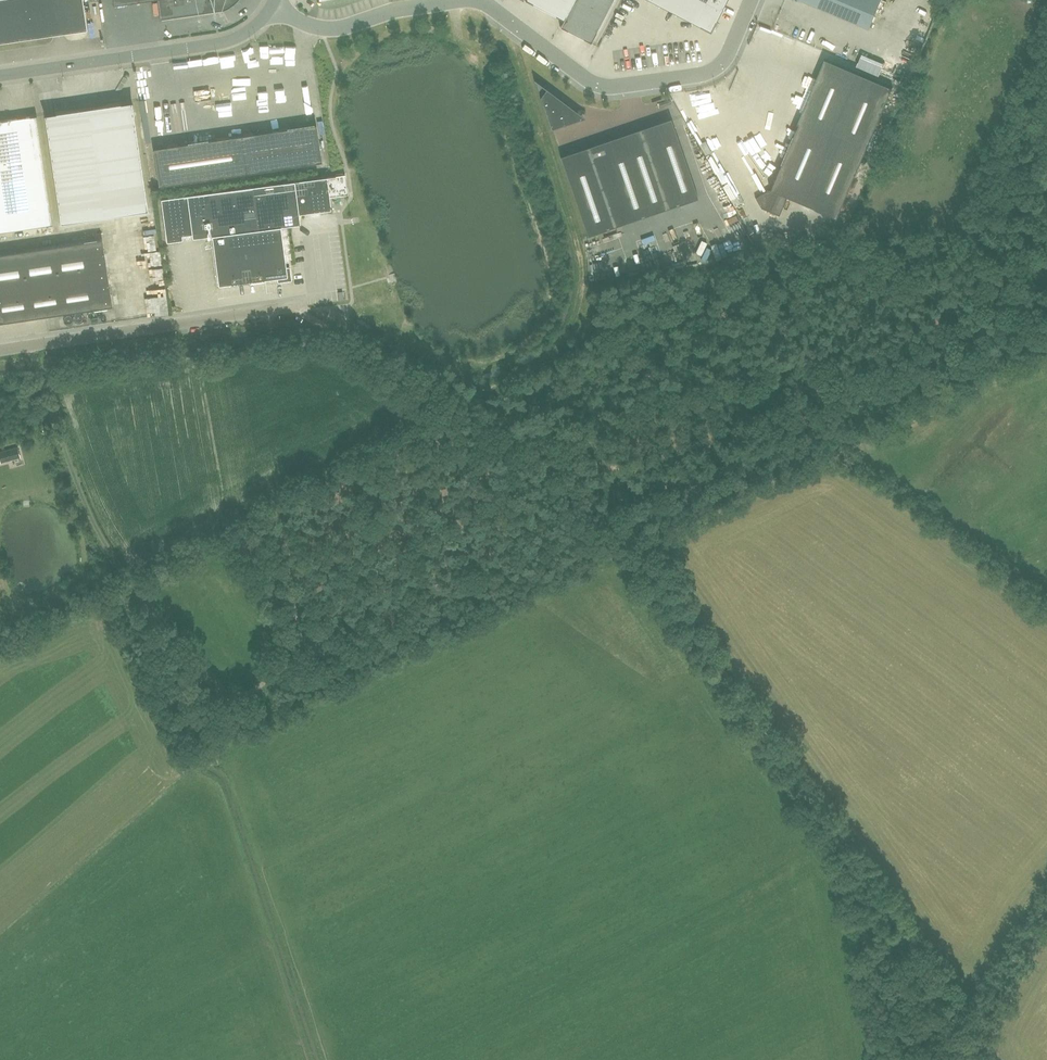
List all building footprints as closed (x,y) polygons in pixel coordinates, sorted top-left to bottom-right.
[(87,30),(82,0),(0,0),(0,42),(87,30)] [(161,20),(162,20),(162,19),(223,10),(223,11),(228,8),(233,5),(238,1),(238,0),(158,0),(161,20)] [(613,0),(525,0),(563,20),(560,26),(591,42),(613,0)] [(699,26),(710,32),(715,22),(715,21),(726,0),(649,0),(699,26)] [(955,16),(963,18),(965,8),(956,6),(955,16)] [(934,53),(941,56),(947,42),(933,37),(932,41),(938,43),(934,53)] [(907,54),(918,57),(920,44),(909,42),(907,54)] [(769,189),(755,197),(761,208),(779,215),(787,196),(837,218),(893,87),(825,58),(769,189)] [(551,129),(553,128),(552,126),(579,117),(575,114),(577,111),(533,79),(551,129)] [(632,93),(617,116),(621,119),(627,109),(628,110),(637,96),(632,93)] [(131,101),(55,112),(62,156),(51,157),(61,222),(148,209),(131,101)] [(0,121),(0,231),(46,225),(52,224),(36,115),(30,116),(0,121)] [(564,160),(562,155),(560,156),(587,236),(698,198),(671,118),(668,119),(670,124),(564,160)] [(316,124),(153,148),(159,185),(322,161),(316,124)] [(685,125),(678,127),(682,138),(688,136),(685,125)] [(168,241),(181,239),(182,239),(182,238),(182,235),(192,233),(192,236),(193,237),(194,237),(212,235),(218,284),(277,277),(277,280),(278,280),(278,281),(290,279),(291,279),(291,278),(290,266),(289,266),(289,265),(286,266),(281,226),(299,224),(300,223),(300,222),(299,213),(330,209),(331,209),(331,208),(329,197),(346,194),(347,194),(347,193),(345,174),(161,198),(166,240),(167,240),(167,241),(168,241)] [(713,200),(719,208),(729,202),(724,193),(713,200)] [(363,216),(354,218),(356,227),(365,226),(363,216)] [(714,232),(709,235),(714,244),(718,242),(714,232)] [(0,254),(0,322),(112,305),(102,239),(0,254)]
